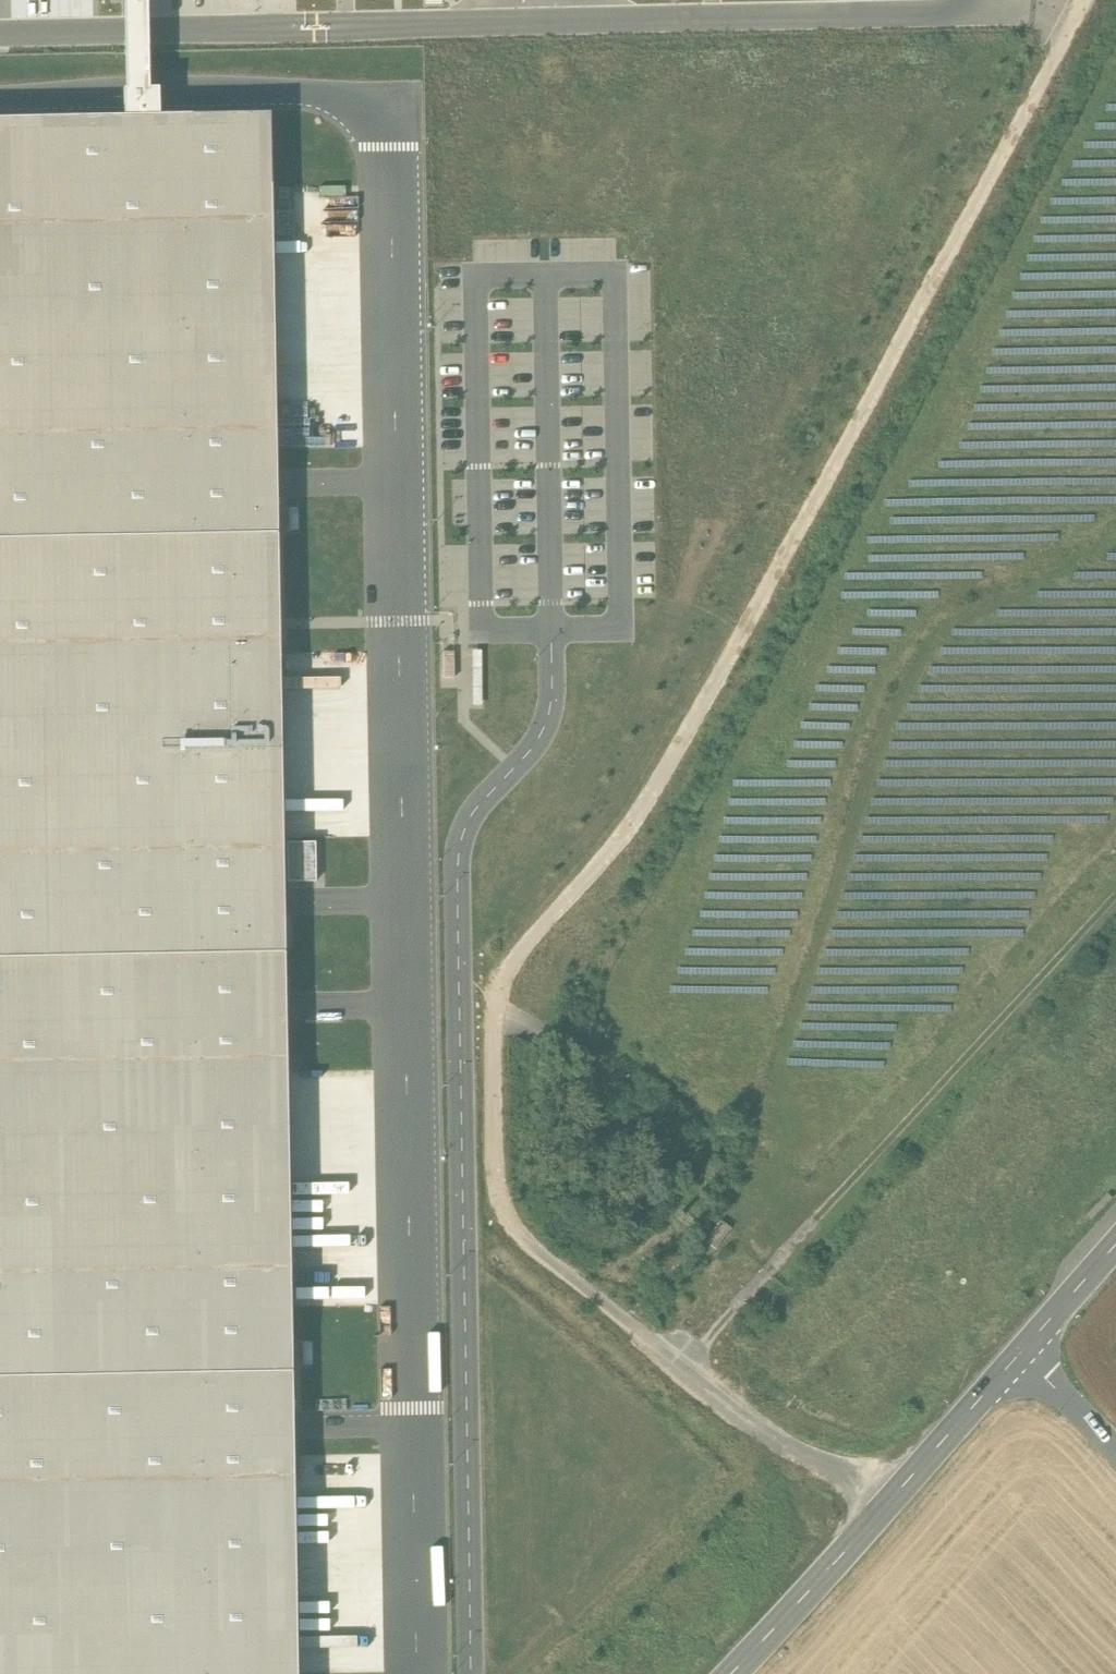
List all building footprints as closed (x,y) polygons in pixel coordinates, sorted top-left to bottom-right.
[(124,31),(125,93),(123,93),(123,95),(123,119),(158,119),(158,95),(158,91),(148,92),(147,30),(147,0),(123,0),(124,31)] [(0,121),(0,1673),(296,1673),(269,117),(158,119),(123,119),(0,121)] [(340,824),(339,799),(282,801),(283,827),(340,824)] [(314,884),(314,843),(284,842),(283,883),(314,884)] [(305,1549),(329,1548),(329,1531),(304,1531),(305,1549)] [(312,1630),(365,1629),(364,1616),(347,1617),(347,1615),(329,1615),(329,1623),(298,1623),(299,1643),(313,1643),(312,1630)]
